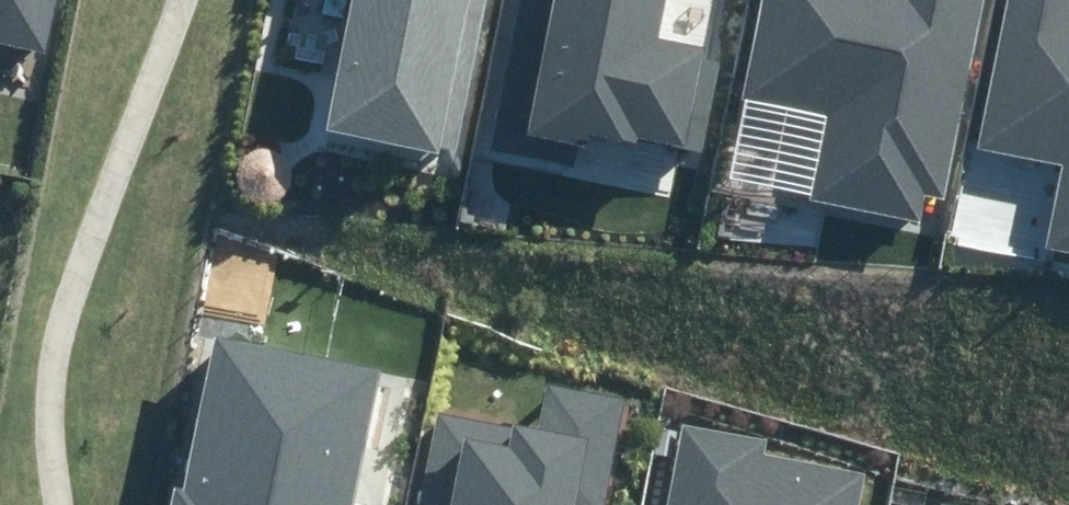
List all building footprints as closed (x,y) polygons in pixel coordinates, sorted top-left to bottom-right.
[(44,53),(55,0),(0,0),(0,44),(44,53)] [(453,149),(486,0),(353,0),(324,131),(438,156),(440,146),(453,149)] [(573,164),(576,149),(589,152),(593,132),(703,153),(721,61),(702,57),(705,46),(655,36),(663,0),(520,0),(490,148),(573,164)] [(918,221),(924,195),(945,199),(987,0),(761,0),(740,98),(827,116),(810,199),(918,221)] [(1068,254),(1068,0),(1010,0),(980,151),(1062,166),(1046,249),(1068,254)] [(378,368),(215,338),(187,490),(175,488),(172,504),(352,504),(378,368)] [(622,400),(549,386),(540,431),(435,412),(418,504),(603,504),(622,400)] [(863,472),(763,453),(765,441),(677,425),(662,504),(857,504),(863,472)]
